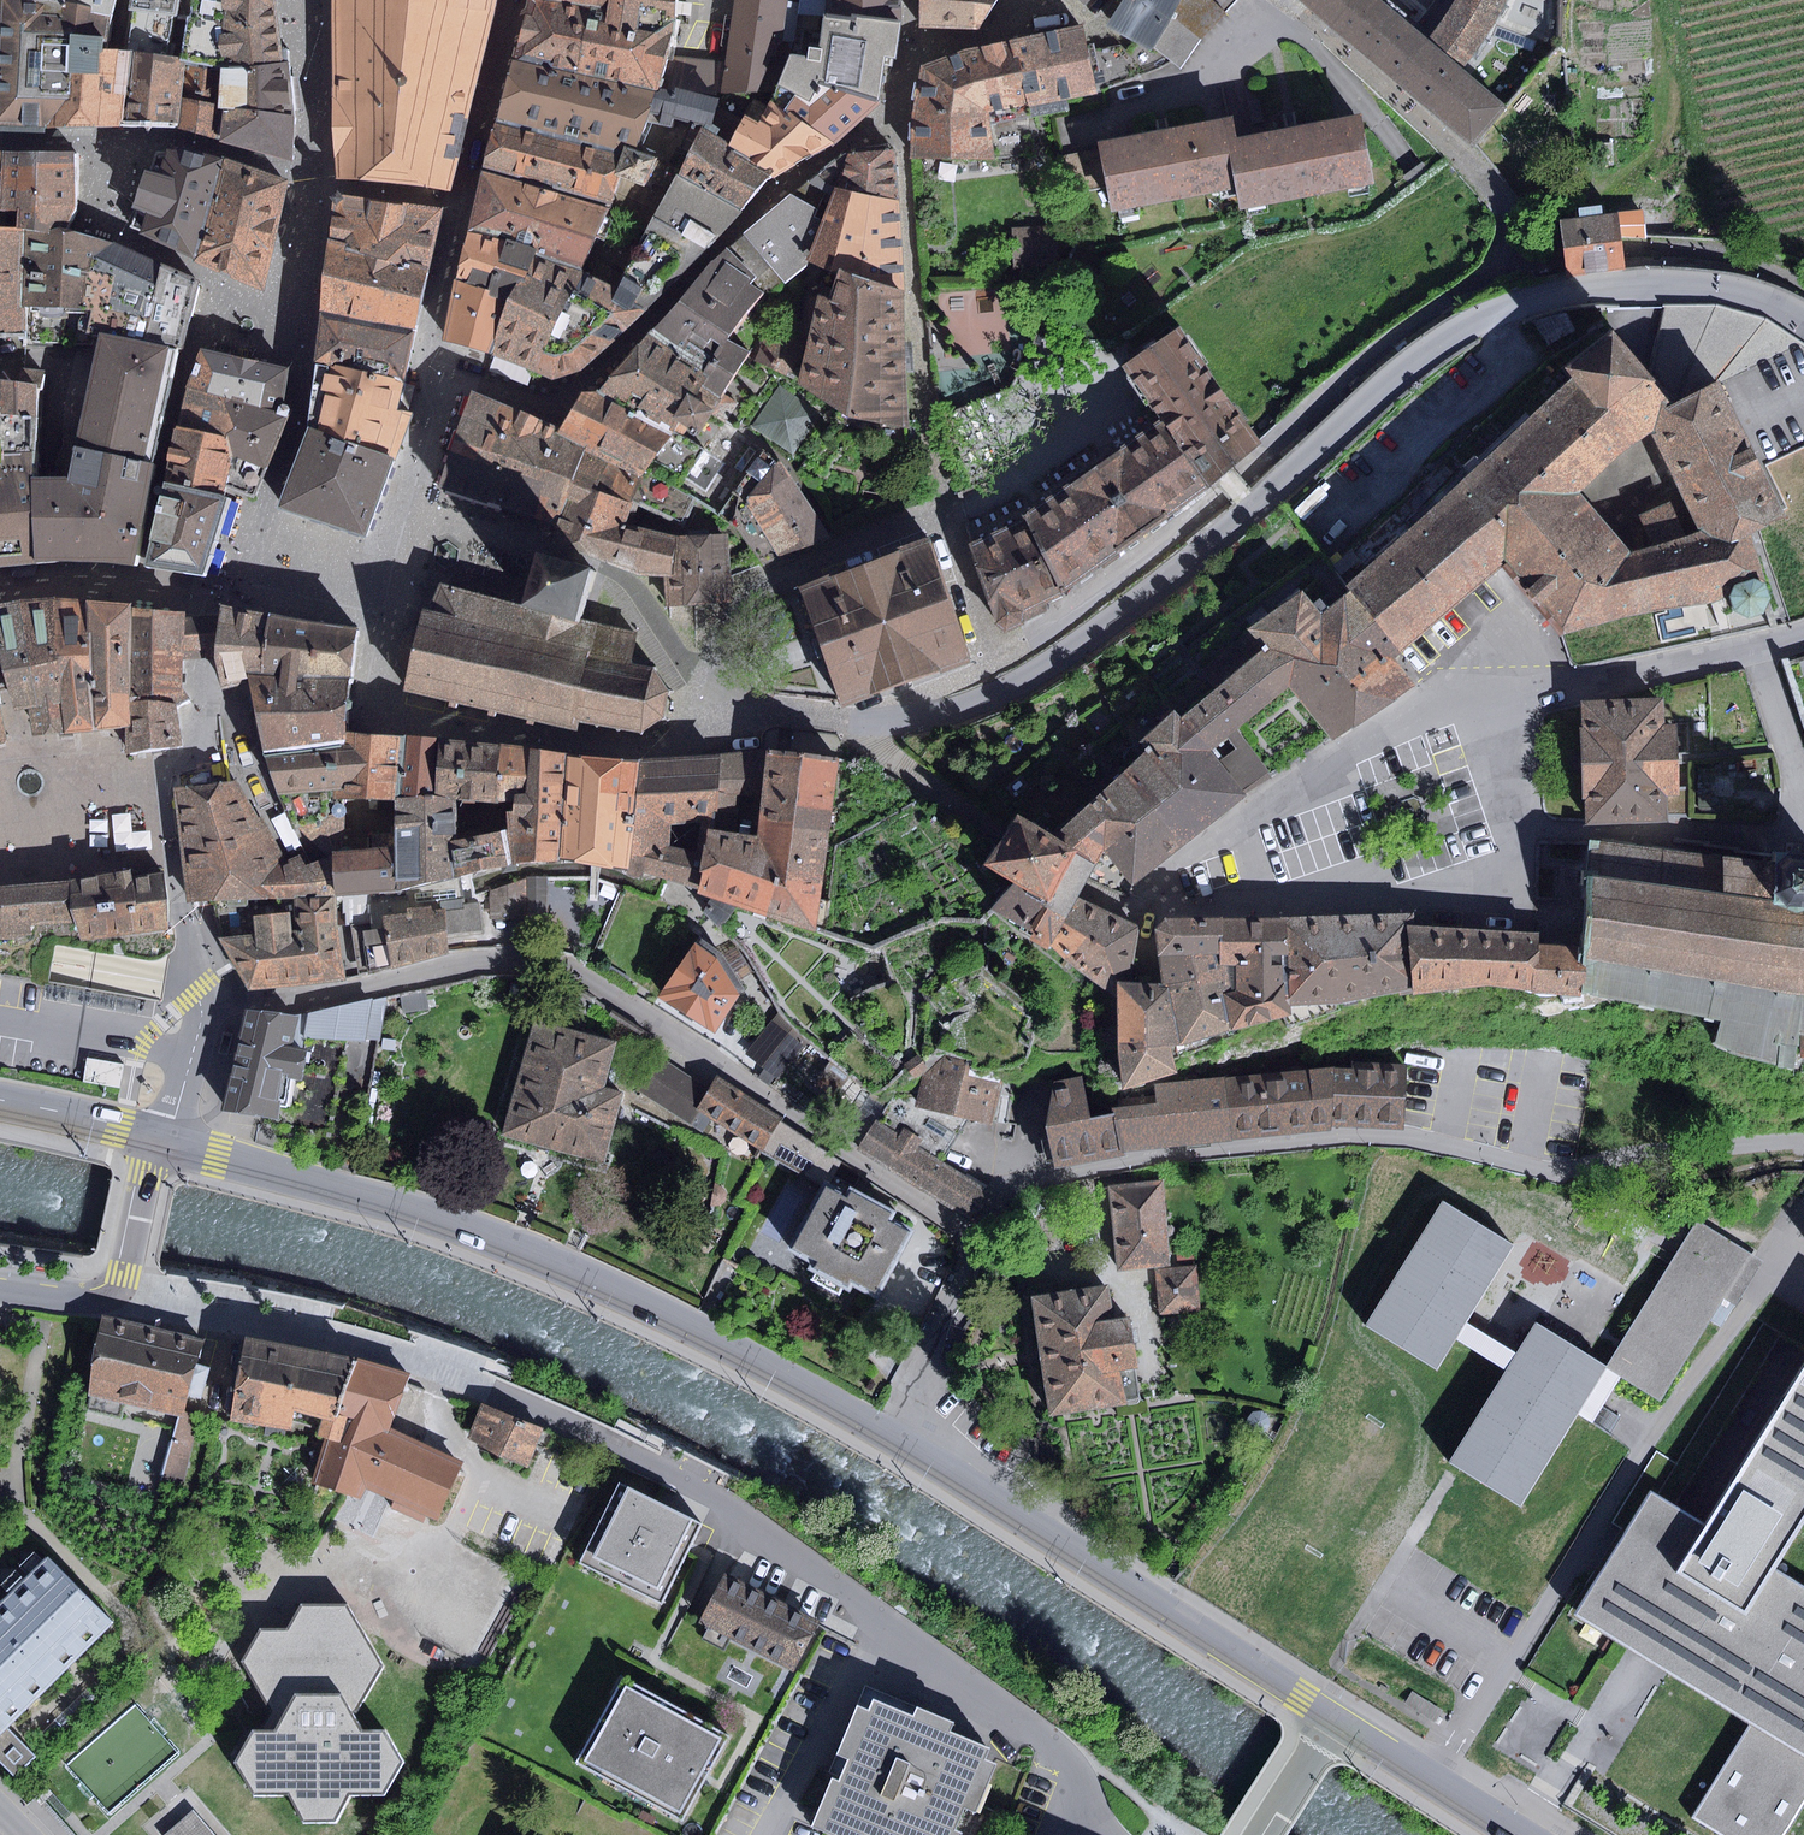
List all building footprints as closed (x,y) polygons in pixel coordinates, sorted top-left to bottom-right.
[(29,0),(0,0),(0,4),(0,133),(44,134),(44,127),(79,127),(98,127),(105,49),(113,18),(29,0)] [(113,18),(117,0),(29,0),(113,18)] [(128,10),(133,9),(127,49),(120,126),(166,128),(179,127),(187,61),(180,60),(192,0),(129,0),(128,10)] [(180,60),(187,61),(222,67),(285,62),(276,0),(192,0),(180,60)] [(336,179),(454,187),(495,0),(333,0),(336,179)] [(515,58),(657,87),(669,47),(675,3),(653,0),(528,0),(515,58)] [(721,93),(774,88),(788,0),(734,0),(721,93)] [(798,14),(824,14),(902,22),(901,0),(800,0),(798,14)] [(979,30),(995,0),(918,0),(915,25),(979,30)] [(1105,27),(1134,41),(1152,52),(1154,48),(1171,20),(1182,0),(1122,0),(1105,27)] [(1171,20),(1201,40),(1226,13),(1221,9),(1211,0),(1182,0),(1171,20)] [(1330,26),(1352,0),(1300,0),(1330,26)] [(1381,0),(1352,0),(1330,26),(1472,147),(1506,106),(1463,70),(1427,39),(1381,0)] [(1451,8),(1427,39),(1463,70),(1481,47),(1495,25),(1504,10),(1509,0),(1456,0),(1451,8)] [(896,58),(902,22),(824,14),(817,49),(808,47),(808,55),(789,55),(779,84),(795,95),(809,102),(820,79),(879,102),(883,56),(896,58)] [(1201,40),(1171,20),(1154,48),(1172,62),(1182,69),(1201,40)] [(1084,23),(1009,40),(1030,106),(1096,93),(1088,49),(1084,23)] [(1538,41),(1495,25),(1481,47),(1531,66),(1538,41)] [(910,158),(991,157),(1037,155),(1037,148),(1040,147),(1037,116),(1033,118),(1030,106),(1009,40),(985,45),(921,64),(910,117),(910,158)] [(1134,41),(1126,50),(1145,72),(1172,62),(1154,48),(1152,52),(1134,41)] [(1121,45),(1088,49),(1096,93),(1145,72),(1126,50),(1121,45)] [(118,50),(105,49),(98,127),(112,127),(120,126),(127,49),(118,50)] [(641,152),(650,123),(657,87),(515,58),(496,123),(621,152),(625,146),(641,152)] [(218,109),(222,67),(187,61),(179,127),(219,139),(222,109),(218,109)] [(289,61),(285,62),(222,67),(218,109),(222,109),(235,110),(235,108),(293,115),(289,61)] [(809,102),(795,95),(779,84),(771,100),(786,108),(784,111),(835,144),(879,102),(820,79),(809,102)] [(673,92),(657,87),(650,123),(673,126),(675,119),(701,126),(715,135),(720,129),(711,124),(718,100),(674,88),(673,92)] [(772,177),(835,144),(784,111),(786,108),(771,100),(768,104),(758,122),(745,115),(728,146),(752,159),(750,161),(772,177)] [(292,162),(293,115),(235,108),(235,110),(222,109),(219,139),(219,142),(292,162)] [(1375,184),(1361,114),(1291,127),(1237,138),(1242,163),(1232,165),(1236,188),(1240,210),(1375,184)] [(1242,163),(1237,138),(1233,117),(1164,131),(1098,144),(1112,212),(1236,188),(1232,165),(1242,163)] [(658,159),(641,152),(625,146),(621,152),(496,123),(482,168),(609,205),(620,177),(645,187),(658,159)] [(741,211),(772,177),(750,161),(752,159),(728,146),(715,135),(701,126),(676,175),(741,211)] [(843,152),(807,181),(825,192),(831,195),(834,187),(900,199),(896,149),(843,152)] [(23,229),(22,261),(59,265),(63,232),(68,232),(81,210),(80,153),(0,151),(0,228),(23,229)] [(191,151),(154,151),(131,227),(192,260),(224,159),(191,151)] [(288,180),(224,159),(192,260),(222,273),(262,290),(288,180)] [(482,168),(468,232),(551,260),(582,268),(609,205),(482,168)] [(741,211),(676,175),(652,218),(703,246),(741,211)] [(784,283),(797,270),(810,260),(823,220),(815,217),(825,192),(807,181),(740,229),(784,283)] [(810,260),(839,270),(903,290),(900,199),(834,187),(831,195),(823,220),(810,260)] [(335,192),(329,239),(431,262),(443,209),(335,192)] [(1560,220),(1564,248),(1621,240),(1648,237),(1645,209),(1560,220)] [(551,260),(515,363),(553,379),(576,372),(604,352),(703,246),(652,218),(617,289),(582,268),(551,260)] [(1056,224),(1011,227),(1014,271),(1059,268),(1056,224)] [(26,333),(27,306),(20,306),(22,261),(23,229),(0,228),(0,333),(26,333)] [(129,250),(68,232),(63,232),(59,265),(22,261),(20,306),(27,306),(26,333),(27,341),(91,344),(92,332),(98,333),(145,342),(161,264),(129,250)] [(442,340),(515,363),(551,260),(468,232),(456,280),(454,280),(442,340)] [(329,239),(323,274),(423,298),(431,262),(329,239)] [(1621,240),(1564,248),(1566,259),(1568,277),(1625,270),(1623,251),(1621,240)] [(756,276),(723,248),(648,332),(703,369),(697,377),(722,395),(750,352),(729,338),(765,293),(750,284),(756,276)] [(198,281),(161,264),(145,342),(175,348),(198,281)] [(910,427),(903,290),(839,270),(830,298),(817,293),(805,345),(796,384),(849,416),(910,427)] [(416,330),(423,298),(323,274),(320,311),(416,330)] [(416,330),(320,311),(313,364),(403,383),(416,330)] [(1127,368),(1163,420),(1209,485),(1268,445),(1236,399),(1189,332),(1184,328),(1127,368)] [(1673,404),(1612,328),(1563,367),(1572,377),(1442,497),(1502,567),(1561,634),(1719,602),(1733,598),(1738,612),(1751,618),(1765,614),(1767,610),(1772,600),(1752,535),(1786,516),(1783,510),(1719,381),(1673,404)] [(796,384),(805,345),(771,331),(757,360),(796,384)] [(648,332),(599,393),(682,436),(690,426),(700,433),(713,413),(726,421),(737,403),(722,395),(697,377),(703,369),(648,332)] [(135,567),(153,463),(175,348),(145,342),(98,333),(69,476),(34,478),(37,564),(92,560),(135,567)] [(204,352),(193,391),(292,411),(291,371),(204,352)] [(403,383),(313,364),(310,394),(306,427),(394,459),(404,437),(411,413),(397,410),(403,383)] [(1,440),(1,455),(34,454),(37,384),(0,379),(0,440),(1,440)] [(777,386),(750,425),(792,454),(818,413),(777,386)] [(167,497),(232,501),(247,503),(258,500),(292,411),(193,391),(167,497)] [(460,424),(454,440),(570,482),(586,450),(558,432),(561,428),(472,391),(460,424)] [(699,500),(718,514),(764,448),(724,424),(705,449),(682,436),(599,393),(582,392),(561,428),(558,432),(586,450),(642,474),(699,500)] [(1024,519),(968,544),(996,621),(992,624),(1004,634),(1024,625),(1025,622),(1046,612),(1052,601),(1063,596),(1062,593),(1209,485),(1163,420),(1021,514),(1024,519)] [(394,459),(306,427),(278,507),(365,537),(394,459)] [(37,564),(34,478),(34,454),(1,455),(1,440),(0,440),(0,568),(37,564)] [(445,467),(438,487),(545,522),(570,482),(454,440),(445,467)] [(737,529),(764,563),(830,537),(781,460),(764,448),(718,514),(737,529)] [(537,538),(544,541),(549,541),(636,575),(663,578),(670,535),(625,522),(632,503),(642,474),(586,450),(570,482),(545,522),(540,524),(536,530),(537,538)] [(683,526),(699,500),(642,474),(632,503),(683,526)] [(167,497),(153,566),(208,577),(232,501),(167,497)] [(1401,653),(1502,567),(1442,497),(1411,526),(1394,506),(1328,565),(1350,591),(1401,653)] [(727,534),(670,535),(663,578),(666,607),(733,602),(727,534)] [(929,540),(799,588),(837,700),(838,702),(839,706),(970,662),(929,540)] [(535,721),(577,731),(580,722),(594,725),(597,728),(600,726),(617,729),(619,733),(622,730),(640,733),(643,736),(645,732),(662,719),(667,719),(665,715),(669,696),(671,693),(674,691),(669,689),(657,672),(658,667),(653,667),(629,661),(636,635),(584,622),(597,572),(542,558),(529,608),(442,587),(428,609),(421,614),(418,626),(412,628),(407,632),(401,638),(399,644),(397,650),(397,658),(399,664),(402,670),(409,673),(405,690),(450,702),(449,706),(456,708),(457,703),(489,711),(488,715),(496,717),(496,712),(528,720),(527,724),(534,725),(535,721)] [(1228,737),(1239,729),(1289,688),(1333,740),(1409,690),(1415,685),(1394,659),(1401,653),(1350,591),(1322,614),(1299,588),(1247,629),(1263,648),(1181,718),(1210,752),(1228,737)] [(0,603),(0,663),(14,709),(29,709),(31,735),(63,733),(58,660),(56,598),(0,603)] [(132,603),(56,598),(58,660),(63,733),(125,727),(131,726),(129,701),(130,608),(132,603)] [(205,611),(186,613),(184,658),(202,657),(214,658),(221,605),(205,611)] [(268,615),(221,605),(214,658),(221,686),(249,687),(246,673),(261,672),(268,615)] [(186,613),(130,608),(129,701),(175,704),(189,699),(182,690),(184,658),(186,613)] [(352,677),(357,630),(268,615),(261,672),(352,677)] [(345,732),(352,677),(261,672),(246,673),(249,687),(264,753),(344,744),(345,732)] [(14,741),(3,704),(0,697),(0,745),(14,741)] [(1664,698),(1581,700),(1585,824),(1669,822),(1668,796),(1680,795),(1678,723),(1665,723),(1664,698)] [(183,747),(175,704),(129,701),(131,726),(125,727),(127,754),(183,747)] [(1210,752),(1181,718),(1174,710),(1139,742),(1145,749),(1121,772),(1185,846),(1249,798),(1219,763),(1210,752)] [(1237,749),(1219,763),(1249,798),(1274,778),(1239,729),(1228,737),(1237,749)] [(394,800),(400,737),(367,734),(345,732),(344,744),(344,790),(334,790),(334,798),(345,799),(359,799),(394,800)] [(433,800),(438,739),(400,737),(394,800),(433,800)] [(489,803),(498,803),(504,745),(494,744),(438,739),(433,800),(455,801),(489,803)] [(344,790),(344,744),(264,753),(280,793),(334,790),(344,790)] [(529,749),(504,745),(498,803),(513,804),(525,805),(529,749)] [(560,861),(566,754),(529,749),(525,805),(513,804),(512,811),(504,812),(505,830),(510,867),(560,861)] [(839,759),(766,749),(761,796),(757,836),(734,832),(713,829),(714,820),(701,821),(696,852),(706,854),(697,893),(711,898),(737,906),(815,932),(816,927),(839,761),(839,759)] [(761,796),(766,749),(723,756),(718,795),(740,796),(761,796)] [(560,861),(627,871),(640,761),(566,754),(560,861)] [(718,795),(723,756),(692,758),(640,761),(627,871),(697,893),(706,854),(696,852),(671,846),(672,825),(701,821),(714,820),(718,795)] [(1185,846),(1121,772),(1053,838),(1094,863),(1102,852),(1133,886),(1154,870),(1185,846)] [(335,897),(333,855),(328,857),(306,865),(299,854),(285,859),(249,785),(179,787),(191,901),(213,903),(244,905),(312,911),(336,910),(335,897)] [(734,832),(740,796),(718,795),(714,820),(713,829),(734,832)] [(449,841),(457,840),(456,831),(455,801),(433,800),(394,800),(394,829),(394,834),(394,841),(396,892),(453,878),(449,841)] [(342,830),(344,810),(298,828),(321,850),(328,857),(333,855),(339,853),(340,845),(341,836),(342,830)] [(1082,886),(1094,863),(1053,838),(1017,814),(1002,837),(997,845),(995,848),(983,866),(1014,883),(1049,902),(1046,908),(1065,918),(1076,897),(1082,886)] [(505,830),(457,840),(449,841),(453,878),(473,874),(510,867),(505,830)] [(339,853),(333,855),(335,897),(342,896),(396,892),(394,841),(394,834),(357,835),(341,836),(340,845),(339,853)] [(1588,959),(1597,961),(1591,995),(1721,1020),(1715,1042),(1732,1052),(1795,1070),(1800,1034),(1803,1035),(1803,854),(1773,852),(1772,863),(1603,842),(1592,933),(1588,959)] [(107,881),(95,880),(104,935),(170,927),(168,902),(164,873),(108,874),(107,881)] [(396,892),(342,896),(343,925),(352,925),(359,975),(369,973),(392,969),(383,916),(444,908),(444,899),(464,897),(465,903),(480,901),(476,884),(473,874),(453,878),(396,892)] [(525,879),(488,891),(490,918),(526,918),(525,879)] [(4,943),(7,938),(22,941),(30,936),(37,931),(39,925),(75,923),(79,939),(104,935),(95,880),(0,890),(0,943),(4,943)] [(546,880),(528,880),(529,918),(547,917),(546,880)] [(1049,902),(1014,883),(990,910),(994,913),(1032,937),(1029,941),(1047,951),(1051,945),(1065,918),(1046,908),(1049,902)] [(444,908),(447,935),(484,932),(480,901),(465,903),(464,897),(444,899),(444,908)] [(1140,926),(1076,897),(1065,918),(1051,945),(1066,960),(1117,997),(1117,983),(1131,983),(1140,926)] [(737,906),(711,898),(703,911),(722,930),(733,916),(737,906)] [(312,911),(244,905),(249,934),(253,956),(313,950),(312,911)] [(392,969),(448,954),(447,935),(444,908),(383,916),(392,969)] [(348,981),(336,910),(312,911),(313,950),(253,956),(249,934),(215,937),(249,992),(348,981)] [(1413,989),(1410,926),(1410,914),(1288,918),(1292,1006),(1344,1003),(1413,989)] [(1158,956),(1220,955),(1220,918),(1165,917),(1154,929),(1158,956)] [(1223,994),(1231,1030),(1292,1015),(1292,1006),(1288,918),(1220,918),(1220,955),(1220,966),(1228,966),(1236,966),(1237,990),(1233,991),(1223,994)] [(1533,992),(1538,945),(1539,933),(1533,932),(1410,926),(1413,989),(1413,994),(1490,985),(1533,992)] [(692,941),(655,996),(711,1034),(738,995),(716,957),(692,941)] [(1538,945),(1533,992),(1584,995),(1584,967),(1577,963),(1578,947),(1538,945)] [(1158,956),(1162,983),(1167,983),(1180,1045),(1231,1030),(1223,994),(1233,991),(1228,966),(1220,966),(1220,955),(1158,956)] [(1167,983),(1162,983),(1131,983),(1117,983),(1117,997),(1117,1043),(1124,1088),(1178,1073),(1172,1048),(1180,1045),(1167,983)] [(427,994),(401,999),(404,1013),(429,1010),(427,994)] [(306,1038),(379,1040),(387,995),(295,1014),(240,1007),(216,1108),(274,1116),(276,1105),(285,1106),(288,1078),(297,1079),(306,1038)] [(807,1043),(778,1013),(746,1054),(779,1079),(807,1043)] [(615,1041),(532,1019),(500,1134),(604,1162),(623,1091),(603,1086),(615,1041)] [(707,1087),(659,1055),(636,1090),(700,1131),(709,1118),(693,1107),(707,1087)] [(918,1098),(916,1107),(968,1119),(994,1125),(1004,1083),(968,1075),(971,1062),(944,1055),(924,1075),(918,1098)] [(918,1056),(904,1065),(906,1068),(913,1079),(927,1069),(918,1056)] [(123,1064),(87,1058),(83,1082),(119,1088),(123,1064)] [(1334,1068),(1227,1078),(1234,1141),(1332,1131),(1332,1127),(1405,1130),(1405,1123),(1407,1064),(1352,1062),(1352,1069),(1334,1068)] [(849,1078),(829,1064),(815,1085),(835,1098),(849,1078)] [(709,1118),(764,1151),(782,1120),(714,1075),(707,1087),(693,1107),(709,1118)] [(1127,1156),(1126,1152),(1119,1107),(1112,1108),(1113,1113),(1091,1118),(1081,1076),(1051,1082),(1046,1128),(1055,1169),(1127,1156)] [(1119,1107),(1126,1152),(1234,1141),(1227,1078),(1154,1085),(1155,1096),(1118,1099),(1119,1107)] [(919,1146),(943,1161),(968,1119),(916,1107),(918,1098),(890,1099),(879,1122),(898,1134),(903,1126),(923,1139),(919,1146)] [(843,1161),(782,1120),(764,1151),(822,1185),(824,1181),(830,1184),(843,1161)] [(973,1223),(992,1192),(943,1161),(919,1146),(923,1139),(903,1126),(898,1134),(879,1122),(876,1120),(856,1151),(973,1223)] [(1164,1180),(1109,1185),(1116,1271),(1171,1266),(1164,1180)] [(830,1184),(824,1181),(822,1185),(787,1250),(811,1262),(807,1269),(850,1292),(853,1286),(878,1299),(915,1230),(893,1219),(896,1212),(850,1187),(846,1193),(830,1184)] [(1457,1341),(1467,1323),(1516,1246),(1443,1201),(1365,1326),(1438,1371),(1457,1341)] [(1736,1305),(1763,1261),(1697,1221),(1607,1367),(1621,1376),(1660,1400),(1723,1298),(1736,1305)] [(1197,1265),(1155,1269),(1159,1315),(1201,1311),(1197,1265)] [(1109,1284),(1031,1295),(1048,1416),(1127,1404),(1126,1400),(1139,1398),(1134,1368),(1137,1368),(1130,1316),(1114,1319),(1109,1284)] [(202,1342),(102,1317),(88,1395),(182,1416),(188,1394),(203,1398),(211,1368),(196,1364),(202,1342)] [(1535,1323),(1516,1353),(1505,1371),(1448,1462),(1520,1506),(1577,1415),(1607,1367),(1535,1323)] [(1457,1341),(1505,1371),(1516,1353),(1467,1323),(1457,1341)] [(243,1339),(230,1421),(290,1430),(293,1411),(322,1418),(317,1436),(328,1438),(354,1360),(243,1339)] [(362,1484),(386,1429),(410,1375),(354,1360),(328,1438),(314,1483),(357,1497),(362,1484)] [(1803,1803),(1803,1586),(1777,1570),(1803,1527),(1803,1367),(1706,1525),(1651,1491),(1574,1616),(1647,1661),(1750,1723),(1692,1817),(1721,1834),(1785,1834),(1803,1803)] [(1607,1367),(1577,1415),(1593,1423),(1621,1376),(1607,1367)] [(463,1439),(525,1465),(540,1428),(478,1403),(463,1439)] [(1261,1411),(1253,1413),(1246,1420),(1248,1428),(1253,1434),(1264,1433),(1270,1425),(1270,1417),(1261,1411)] [(199,1419),(182,1416),(163,1479),(184,1484),(199,1419)] [(386,1429),(362,1484),(438,1516),(461,1461),(386,1429)] [(702,1523),(620,1482),(579,1563),(661,1604),(702,1523)] [(0,1601),(0,1733),(7,1726),(111,1622),(45,1556),(0,1601)] [(819,1622),(725,1573),(699,1622),(753,1650),(794,1671),(819,1622)] [(252,1730),(234,1762),(254,1793),(288,1793),(303,1821),(334,1821),(349,1793),(384,1793),(400,1760),(384,1731),(362,1731),(354,1716),(383,1666),(346,1605),(302,1604),(288,1629),(259,1629),(242,1660),(271,1711),(263,1729),(252,1730)] [(729,1736),(622,1677),(575,1762),(682,1821),(705,1779),(729,1736)] [(93,1683),(41,1734),(49,1742),(101,1690),(93,1683)] [(1413,1691),(1405,1704),(1435,1723),(1443,1710),(1413,1691)] [(874,1699),(869,1711),(857,1706),(837,1754),(848,1759),(839,1781),(831,1777),(811,1826),(832,1834),(959,1834),(960,1832),(953,1829),(962,1808),(974,1813),(995,1763),(983,1759),(988,1748),(949,1731),(953,1722),(917,1707),(913,1716),(874,1699)] [(0,1733),(0,1762),(15,1778),(37,1757),(7,1726),(0,1733)] [(162,1834),(217,1834),(195,1808),(162,1834)]
